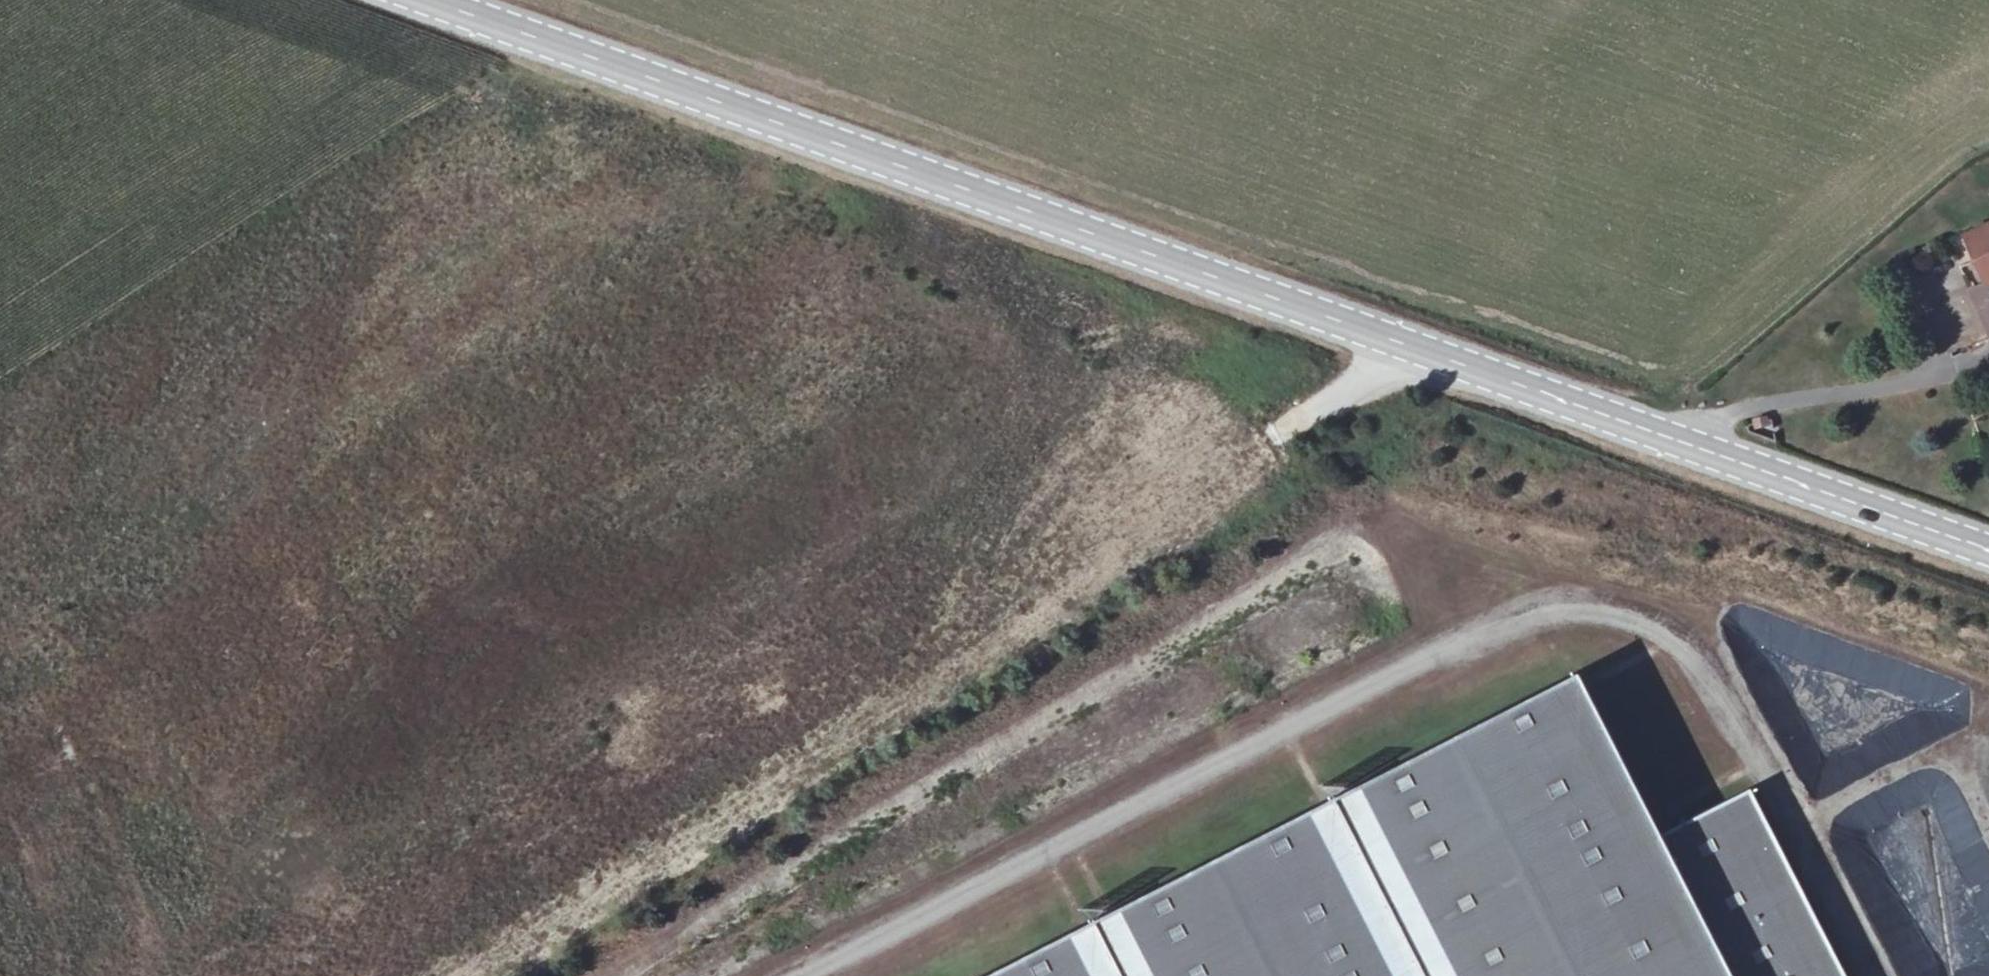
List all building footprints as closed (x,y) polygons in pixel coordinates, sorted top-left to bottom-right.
[(1965,235),(1987,282),(1988,281),(1988,224),(1965,235)] [(1969,290),(1988,335),(1988,288),(1987,282),(1969,290)] [(1929,728),(1962,736),(1976,681),(1828,643),(1821,673),(1936,702),(1929,728)] [(1754,777),(1666,821),(1585,664),(974,975),(1857,975),(1754,777)] [(1968,941),(1974,955),(1949,965),(1953,975),(1988,975),(1988,932),(1968,941)]
